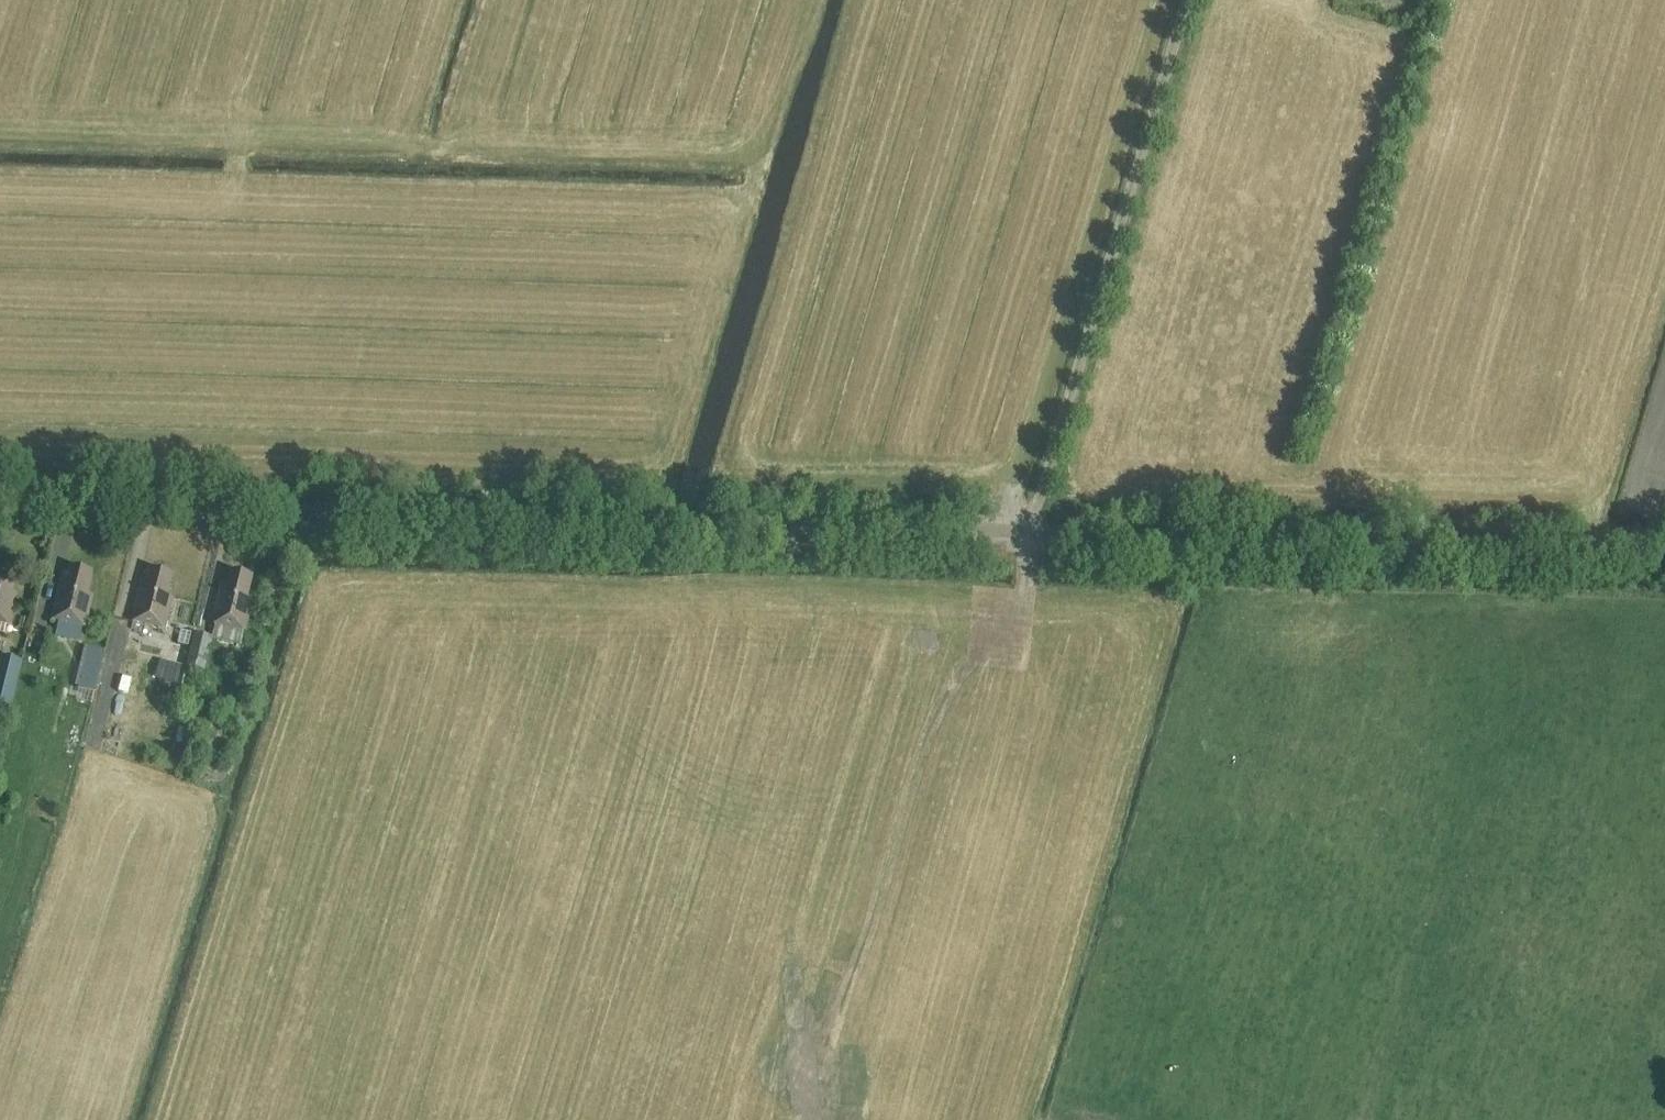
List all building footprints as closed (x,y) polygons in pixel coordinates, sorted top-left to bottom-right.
[(16,574),(0,570),(0,636),(3,637),(6,627),(9,628),(17,597),(11,595),(16,574)] [(87,597),(92,576),(70,570),(68,582),(62,580),(52,622),(85,630),(92,598),(87,597)] [(167,599),(172,578),(150,572),(148,584),(142,583),(132,624),(152,629),(149,641),(160,644),(163,631),(165,632),(172,600),(167,599)] [(212,640),(212,641),(239,647),(243,633),(245,634),(252,603),(247,601),(252,580),(230,575),(228,586),(222,585),(212,626),(213,626),(213,627),(215,628),(212,640)] [(212,641),(212,640),(194,635),(186,668),(204,673),(212,641)] [(96,692),(104,655),(88,651),(79,687),(96,692)] [(160,662),(156,680),(177,686),(182,668),(160,662)] [(21,667),(3,663),(0,674),(0,698),(13,701),(21,667)]
